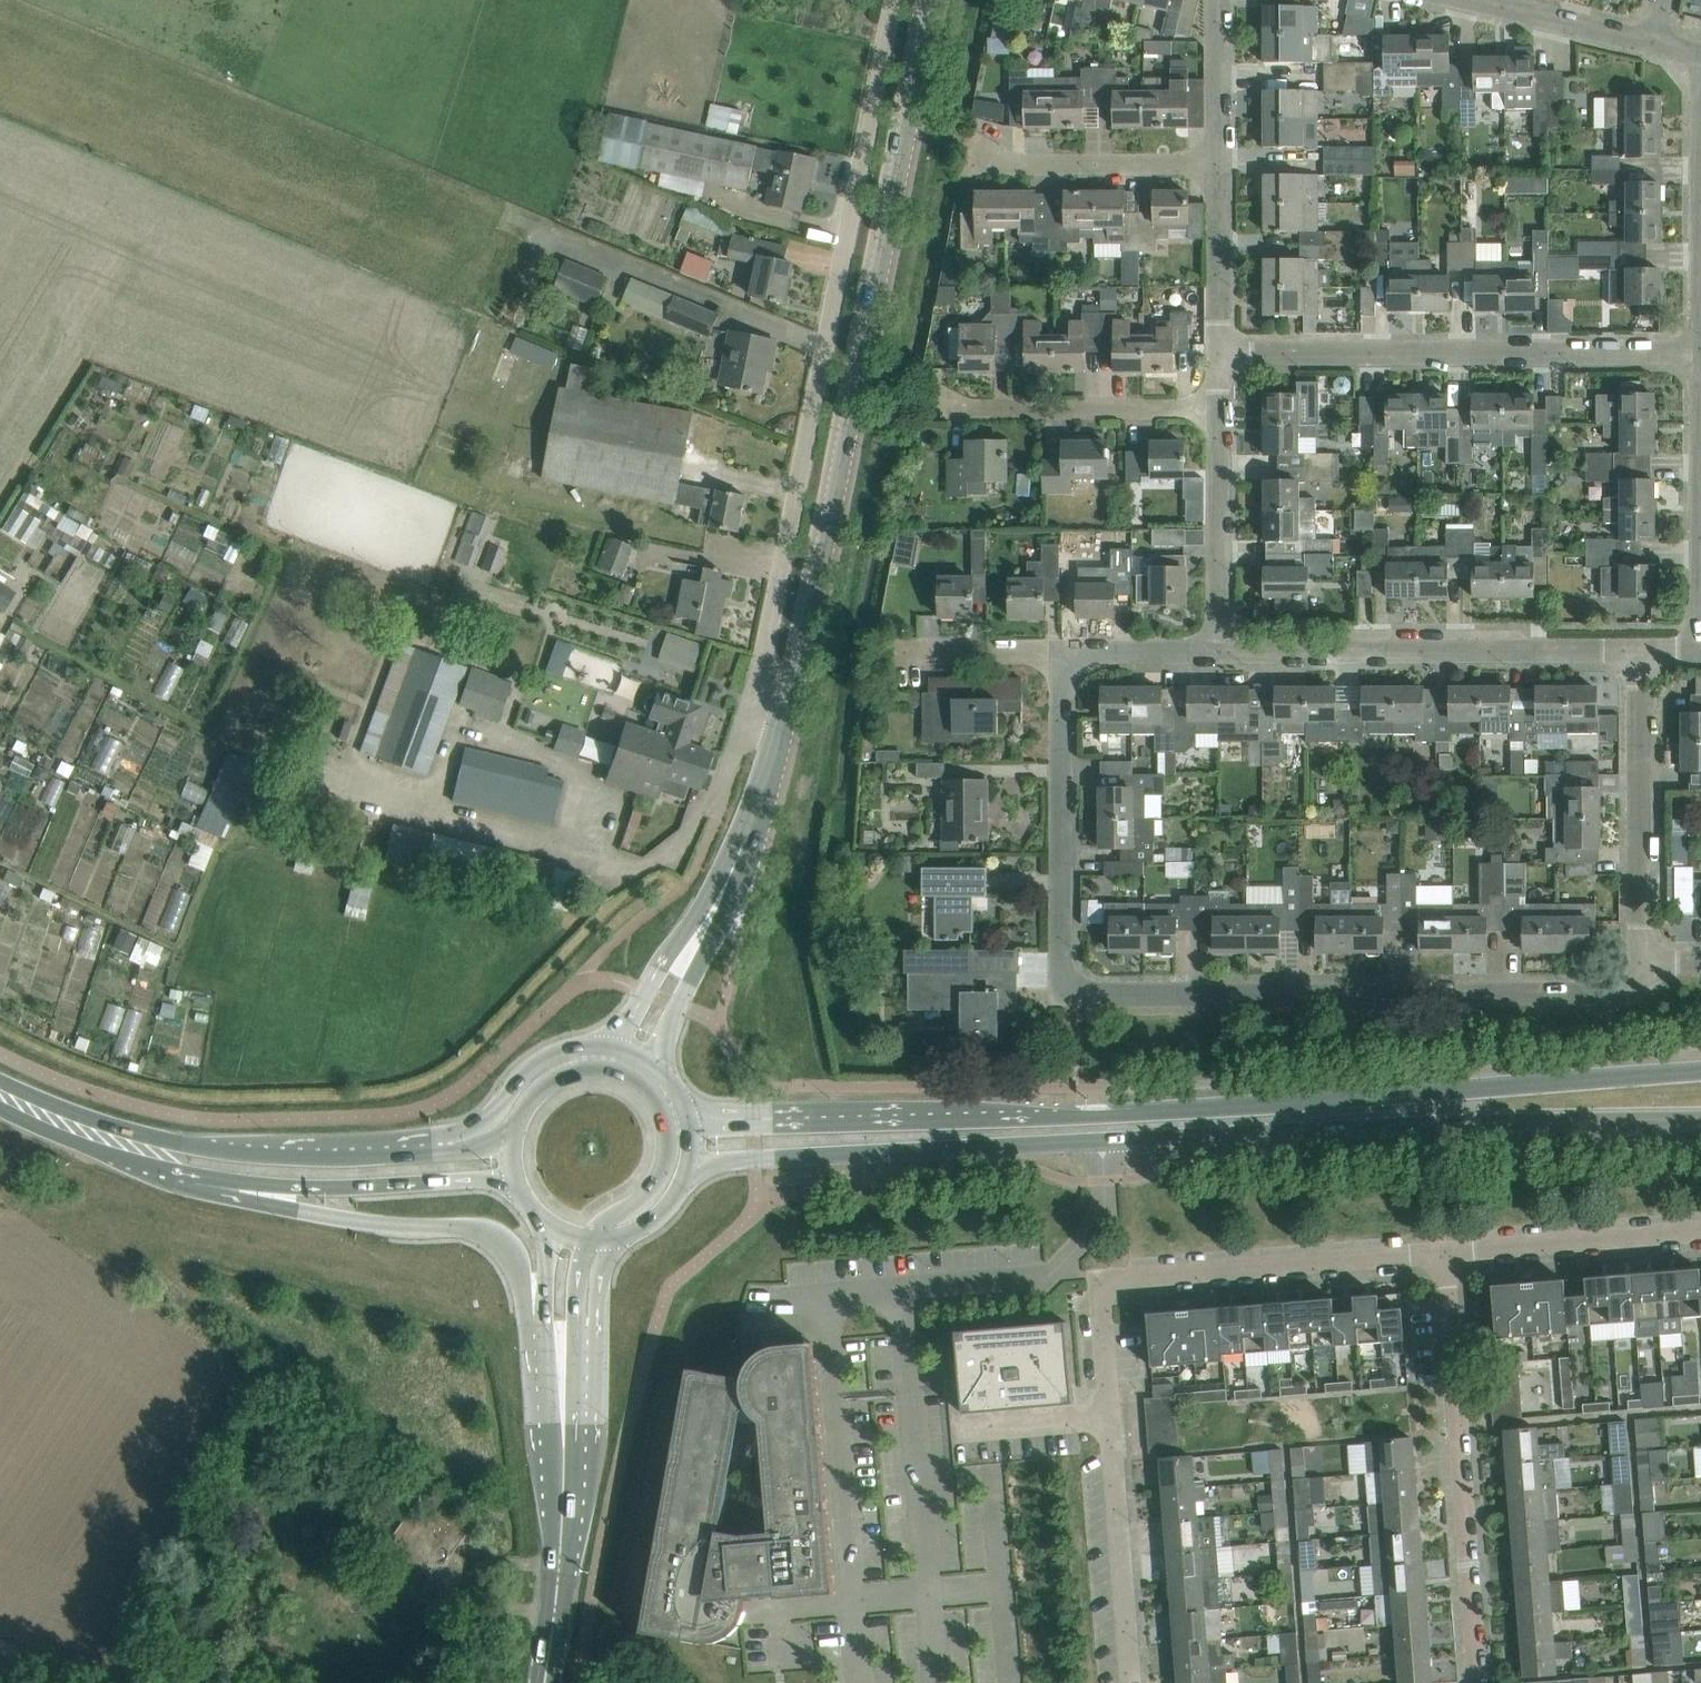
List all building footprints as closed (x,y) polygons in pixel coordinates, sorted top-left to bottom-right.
[(1095,18),(1099,0),(1084,0),(1082,7),(1077,6),(1069,39),(1090,39),(1095,18)] [(1095,18),(1108,21),(1113,0),(1099,0),(1095,18)] [(1185,0),(1141,0),(1140,5),(1168,11),(1163,33),(1176,36),(1185,0)] [(1349,13),(1372,18),(1375,1),(1369,0),(1352,0),(1349,13)] [(1318,34),(1318,6),(1264,6),(1264,9),(1268,9),(1268,33),(1265,33),(1265,34),(1318,34)] [(1374,34),(1374,19),(1372,18),(1349,13),(1344,35),(1374,34)] [(1331,34),(1318,34),(1265,34),(1264,36),(1268,36),(1268,60),(1265,60),(1265,62),(1325,62),(1325,76),(1375,76),(1375,69),(1375,63),(1331,62),(1331,34)] [(1418,86),(1418,38),(1386,38),(1386,69),(1375,69),(1375,76),(1375,96),(1392,96),(1392,86),(1418,86)] [(1462,109),(1462,99),(1461,69),(1450,69),(1449,38),(1418,38),(1418,86),(1444,86),(1444,109),(1462,109)] [(1146,40),(1145,54),(1159,54),(1159,40),(1152,40),(1146,40)] [(1536,99),(1535,82),(1537,82),(1537,79),(1535,79),(1535,47),(1516,47),(1516,57),(1505,58),(1506,109),(1535,109),(1536,135),(1550,135),(1550,126),(1549,99),(1536,99)] [(1506,109),(1505,58),(1476,58),(1476,80),(1476,92),(1494,92),(1494,109),(1506,109)] [(1189,108),(1189,68),(1172,68),(1172,78),(1145,78),(1145,94),(1145,128),(1189,128),(1189,108)] [(1056,128),(1056,95),(1056,79),(1029,79),(1029,69),(1011,69),(1011,100),(1023,100),(1023,108),(1027,108),(1027,128),(1056,128)] [(1100,100),(1100,70),(1083,70),(1083,79),(1056,79),(1056,95),(1056,128),(1084,128),(1084,100),(1100,100)] [(1145,128),(1145,94),(1131,94),(1131,78),(1118,78),(1118,70),(1100,70),(1100,100),(1116,100),(1116,128),(1145,128)] [(1375,96),(1375,76),(1325,76),(1325,89),(1359,89),(1364,96),(1375,96)] [(1319,118),(1319,90),(1287,91),(1265,91),(1265,93),(1268,93),(1268,118),(1265,117),(1265,118),(1319,118)] [(978,96),(974,114),(989,117),(993,99),(978,96)] [(1662,128),(1662,97),(1606,98),(1606,120),(1606,128),(1614,128),(1662,128)] [(1477,127),(1476,98),(1462,99),(1462,109),(1462,127),(1477,127)] [(1565,99),(1549,99),(1550,126),(1565,126),(1565,99)] [(812,178),(816,159),(780,151),(759,146),(610,114),(600,157),(750,189),(755,167),(775,172),(768,204),(803,211),(810,177),(812,178)] [(1319,146),(1319,118),(1265,118),(1265,120),(1268,120),(1268,144),(1265,144),(1265,147),(1287,147),(1319,146)] [(1662,157),(1662,128),(1614,128),(1614,155),(1593,155),(1593,171),(1621,171),(1621,157),(1662,157)] [(1375,144),(1325,146),(1325,160),(1376,159),(1375,144)] [(1428,155),(1428,169),(1442,169),(1442,155),(1428,155)] [(1376,173),(1376,159),(1325,160),(1326,175),(1376,173)] [(1621,184),(1621,171),(1593,171),(1593,184),(1621,184)] [(1319,202),(1318,174),(1287,175),(1265,175),(1265,177),(1269,177),(1269,202),(1265,202),(1319,202)] [(1549,177),(1533,177),(1533,194),(1549,194),(1549,177)] [(1661,213),(1662,184),(1627,184),(1627,201),(1610,201),(1610,213),(1661,213)] [(1007,228),(1007,192),(978,192),(978,220),(962,220),(962,251),(980,251),(980,244),(993,244),(993,228),(1007,228)] [(1052,252),(1051,220),(1035,220),(1035,192),(1007,192),(1007,228),(1022,228),(1022,244),(1035,244),(1035,252),(1052,252)] [(1096,228),(1096,192),(1067,192),(1067,220),(1051,220),(1052,252),(1069,252),(1069,244),(1082,244),(1082,228),(1096,228)] [(1140,253),(1141,220),(1124,220),(1124,192),(1096,192),(1096,228),(1096,243),(1123,243),(1123,253),(1140,253)] [(1189,224),(1189,192),(1156,192),(1156,220),(1141,220),(1140,253),(1158,253),(1158,240),(1170,240),(1170,224),(1189,224)] [(691,202),(681,225),(714,239),(717,232),(724,235),(731,219),(691,202)] [(1377,244),(1377,229),(1319,230),(1319,202),(1265,202),(1265,204),(1269,204),(1269,229),(1265,229),(1265,231),(1277,231),(1277,233),(1281,233),(1281,231),(1301,231),(1301,245),(1325,245),(1354,245),(1377,244)] [(1661,243),(1661,213),(1610,213),(1610,226),(1627,226),(1627,243),(1661,243)] [(1377,229),(1377,244),(1377,270),(1391,269),(1391,229),(1377,229)] [(1549,293),(1549,241),(1549,230),(1534,230),(1534,261),(1506,261),(1506,276),(1506,311),(1536,311),(1536,293),(1549,293)] [(785,302),(794,263),(784,261),(788,246),(755,239),(755,238),(735,233),(730,256),(759,263),(752,295),(773,300),(773,301),(778,303),(779,301),(785,302)] [(1621,256),(1621,242),(1599,241),(1579,242),(1579,256),(1621,256)] [(1462,242),(1449,242),(1449,270),(1462,270),(1462,242)] [(1478,270),(1478,248),(1478,242),(1462,242),(1462,270),(1478,270)] [(1354,258),(1354,245),(1325,245),(1325,259),(1354,258)] [(713,263),(688,253),(681,272),(706,281),(713,263)] [(1661,304),(1661,269),(1621,269),(1621,256),(1579,256),(1579,270),(1610,270),(1610,304),(1661,304)] [(599,306),(611,276),(568,258),(556,288),(599,306)] [(1331,268),(1318,268),(1318,259),(1265,259),(1265,262),(1269,262),(1269,286),(1265,286),(1265,287),(1319,286),(1331,286),(1331,268)] [(1420,311),(1420,259),(1408,259),(1408,276),(1390,276),(1390,289),(1390,311),(1420,311)] [(1450,296),(1450,276),(1433,276),(1432,259),(1420,259),(1420,311),(1450,311),(1450,300),(1452,300),(1452,296),(1450,296)] [(1506,311),(1506,276),(1506,261),(1493,261),(1493,277),(1476,277),(1476,311),(1506,311)] [(945,270),(944,283),(957,283),(957,271),(945,270)] [(719,313),(677,294),(629,274),(620,296),(668,316),(710,335),(719,313)] [(1011,344),(1011,313),(1011,286),(994,286),(994,325),(962,325),(962,327),(950,327),(950,356),(962,355),(962,372),(996,372),(996,344),(1011,344)] [(1318,316),(1319,294),(1319,286),(1265,287),(1265,288),(1269,288),(1269,313),(1265,313),(1265,315),(1318,316)] [(1118,287),(1100,288),(1100,304),(1100,313),(1118,313),(1118,287)] [(1376,315),(1376,293),(1376,287),(1362,287),(1362,315),(1376,315)] [(1056,372),(1056,339),(1042,339),(1042,323),(1029,323),(1029,313),(1011,313),(1011,344),(1027,344),(1027,372),(1056,372)] [(1100,344),(1100,313),(1083,313),(1083,323),(1071,323),(1071,338),(1056,339),(1056,372),(1085,372),(1085,344),(1100,344)] [(1145,372),(1145,339),(1131,339),(1131,322),(1118,322),(1118,313),(1100,313),(1100,344),(1116,344),(1116,372),(1145,372)] [(1190,344),(1190,313),(1172,313),(1172,322),(1160,322),(1160,339),(1145,339),(1145,372),(1174,372),(1174,351),(1178,351),(1178,344),(1190,344)] [(576,323),(568,345),(582,349),(589,328),(576,323)] [(773,360),(777,341),(732,332),(728,348),(733,349),(725,385),(749,389),(748,391),(753,392),(754,391),(763,392),(770,359),(773,360)] [(508,335),(493,378),(509,384),(524,341),(508,335)] [(573,363),(568,388),(599,394),(604,369),(573,363)] [(633,364),(630,371),(648,378),(651,370),(633,364)] [(1334,381),(1334,388),(1339,393),(1345,393),(1350,388),(1350,381),(1346,376),(1339,376),(1334,381)] [(102,377),(98,388),(118,396),(122,384),(102,377)] [(1656,425),(1656,395),(1642,395),(1642,381),(1622,381),(1622,394),(1598,394),(1598,425),(1605,425),(1656,425)] [(1320,425),(1320,382),(1297,382),(1298,395),(1265,395),(1265,425),(1315,425),(1320,425)] [(679,483),(693,413),(599,394),(568,388),(562,387),(544,478),(675,503),(675,502),(702,508),(699,524),(739,532),(746,495),(719,490),(679,483)] [(1418,446),(1418,395),(1389,395),(1389,409),(1389,429),(1404,429),(1405,447),(1418,446)] [(1431,446),(1431,429),(1447,429),(1447,464),(1461,463),(1460,435),(1448,435),(1448,395),(1418,395),(1418,446),(1431,446)] [(1504,445),(1504,395),(1474,395),(1474,435),(1460,435),(1461,463),(1475,463),(1475,450),(1492,449),(1492,445),(1504,445)] [(1534,429),(1534,410),(1536,410),(1536,406),(1534,406),(1534,395),(1504,395),(1504,445),(1516,445),(1516,429),(1534,429)] [(1376,425),(1376,409),(1376,396),(1361,396),(1361,425),(1376,425)] [(1562,424),(1562,396),(1547,396),(1547,424),(1562,424)] [(195,405),(191,417),(205,423),(210,410),(195,405)] [(1389,436),(1389,429),(1389,409),(1376,409),(1376,425),(1376,464),(1390,464),(1390,436),(1389,436)] [(230,416),(227,425),(235,428),(239,420),(230,416)] [(729,424),(726,438),(740,442),(743,428),(729,424)] [(1299,454),(1299,437),(1315,437),(1315,425),(1265,425),(1265,454),(1299,454)] [(1656,454),(1656,425),(1605,425),(1605,437),(1622,437),(1622,454),(1656,454)] [(1548,475),(1547,435),(1534,435),(1534,475),(1548,475)] [(1007,480),(1006,465),(1006,442),(969,442),(969,461),(951,461),(951,483),(951,495),(974,495),(974,487),(989,487),(989,480),(1007,480)] [(1109,476),(1108,458),(1111,458),(1111,450),(1108,450),(1108,442),(1064,442),(1064,462),(1045,462),(1045,490),(1072,490),(1072,477),(1109,476)] [(1185,478),(1185,462),(1186,462),(1186,457),(1185,457),(1185,442),(1153,442),(1153,458),(1142,458),(1142,451),(1127,451),(1127,482),(1143,482),(1143,476),(1153,475),(1153,478),(1185,478)] [(85,445),(80,458),(92,463),(98,450),(85,445)] [(1333,454),(1306,454),(1306,468),(1333,468),(1333,454)] [(1615,454),(1586,454),(1587,467),(1615,467),(1615,454)] [(120,465),(117,473),(128,478),(132,470),(120,465)] [(1615,481),(1615,467),(1587,467),(1587,480),(1615,481)] [(1333,481),(1333,468),(1306,468),(1306,481),(1333,481)] [(1205,478),(1185,478),(1185,498),(1205,498),(1205,478)] [(1299,498),(1299,481),(1265,481),(1265,511),(1315,510),(1315,498),(1299,498)] [(1391,481),(1378,481),(1378,494),(1391,494),(1391,481)] [(1656,481),(1633,481),(1622,481),(1622,498),(1605,498),(1605,510),(1656,510),(1656,481)] [(29,483),(25,490),(32,495),(36,488),(29,483)] [(25,490),(19,498),(57,522),(62,515),(32,495),(25,490)] [(171,490),(168,497),(184,504),(187,497),(171,490)] [(1415,497),(1404,497),(1404,511),(1415,511),(1415,497)] [(15,507),(1,529),(35,550),(45,533),(36,528),(40,522),(15,507)] [(1315,539),(1315,523),(1315,510),(1265,511),(1266,540),(1280,540),(1280,553),(1306,553),(1334,554),(1334,539),(1315,539)] [(1375,510),(1362,510),(1362,523),(1375,523),(1375,510)] [(1656,540),(1656,510),(1605,510),(1605,522),(1622,522),(1622,540),(1589,539),(1589,553),(1642,553),(1642,540),(1656,540)] [(473,512),(454,561),(472,569),(491,519),(473,512)] [(173,513),(169,522),(176,525),(180,516),(173,513)] [(63,515),(56,528),(72,538),(80,525),(63,515)] [(81,524),(75,535),(86,541),(92,530),(81,524)] [(1461,578),(1461,524),(1448,524),(1448,546),(1418,546),(1418,597),(1448,597),(1448,578),(1461,578)] [(1504,597),(1504,545),(1475,546),(1474,524),(1461,524),(1461,578),(1475,578),(1475,597),(1504,597)] [(208,525),(203,535),(214,539),(218,530),(208,525)] [(986,528),(974,528),(974,574),(986,574),(986,528)] [(1389,528),(1375,528),(1375,556),(1390,556),(1389,528)] [(1548,584),(1547,557),(1547,528),(1533,528),(1533,545),(1504,545),(1504,597),(1534,597),(1534,589),(1535,589),(1535,584),(1548,584)] [(1186,545),(1186,529),(1153,530),(1153,546),(1186,545)] [(209,539),(205,549),(224,557),(233,536),(218,530),(214,539),(214,541),(209,539)] [(600,567),(623,576),(635,545),(611,537),(600,567)] [(231,543),(224,560),(234,564),(242,547),(231,543)] [(1060,581),(1060,559),(1060,543),(1043,543),(1043,560),(1027,560),(1027,579),(1011,579),(1011,616),(1044,616),(1044,581),(1060,581)] [(93,545),(87,557),(111,570),(118,559),(93,545)] [(491,545),(481,569),(498,575),(507,551),(491,545)] [(1418,597),(1418,546),(1404,546),(1404,563),(1389,563),(1389,597),(1418,597)] [(1133,586),(1133,578),(1133,564),(1133,547),(1115,547),(1115,568),(1079,568),(1079,594),(1079,616),(1115,616),(1115,586),(1133,586)] [(127,553),(123,562),(150,576),(154,567),(127,553)] [(1309,597),(1309,578),(1309,569),(1334,569),(1334,554),(1306,553),(1280,553),(1280,568),(1265,568),(1265,597),(1277,597),(1277,609),(1309,609),(1309,597)] [(1656,598),(1656,567),(1642,567),(1642,553),(1589,553),(1589,569),(1603,568),(1604,599),(1656,598)] [(1185,604),(1185,569),(1186,569),(1186,556),(1154,556),(1154,568),(1153,568),(1153,570),(1138,570),(1138,597),(1153,597),(1154,604),(1185,604)] [(1375,557),(1366,557),(1366,569),(1375,569),(1375,557)] [(718,638),(727,596),(731,597),(734,581),(721,579),(723,570),(719,570),(719,568),(716,567),(716,569),(705,567),(702,584),(688,581),(680,619),(699,622),(697,633),(718,638)] [(156,569),(152,578),(164,584),(168,575),(156,569)] [(1371,571),(1358,571),(1359,597),(1372,597),(1371,571)] [(116,576),(105,596),(120,605),(132,585),(116,576)] [(974,616),(974,578),(940,578),(940,616),(974,616)] [(38,579),(28,595),(47,605),(56,589),(38,579)] [(191,591),(183,604),(200,614),(208,601),(191,591)] [(166,596),(159,610),(171,616),(178,602),(166,596)] [(149,605),(144,615),(164,625),(169,615),(149,605)] [(217,607),(207,628),(219,634),(229,613),(217,607)] [(235,618),(223,642),(236,648),(248,625),(235,618)] [(9,630),(3,641),(14,647),(12,651),(24,657),(32,642),(9,630)] [(201,641),(196,652),(208,658),(213,646),(201,641)] [(557,642),(546,672),(563,678),(574,647),(557,642)] [(399,650),(365,741),(381,747),(377,758),(428,777),(469,668),(417,648),(414,656),(399,650)] [(168,661),(152,694),(168,701),(184,669),(168,661)] [(472,667),(460,705),(476,710),(473,716),(498,725),(513,681),(472,667)] [(998,734),(998,700),(1023,700),(1023,678),(930,678),(930,693),(939,693),(939,734),(998,734)] [(112,687),(109,693),(119,698),(122,692),(112,687)] [(1438,741),(1438,714),(1423,714),(1423,688),(1394,689),(1394,733),(1417,733),(1417,741),(1438,741)] [(1482,733),(1482,688),(1452,688),(1452,714),(1438,714),(1438,741),(1438,753),(1452,753),(1452,733),(1482,733)] [(1525,741),(1525,714),(1510,714),(1510,688),(1482,688),(1482,733),(1511,732),(1511,741),(1525,741)] [(1568,733),(1568,688),(1539,688),(1539,714),(1525,714),(1525,741),(1538,741),(1538,732),(1568,733)] [(1597,713),(1597,688),(1568,688),(1568,733),(1600,733),(1600,713),(1597,713)] [(1133,733),(1133,689),(1104,689),(1104,714),(1101,714),(1101,734),(1133,733)] [(1177,752),(1177,714),(1162,714),(1162,689),(1133,689),(1133,733),(1156,733),(1156,752),(1177,752)] [(1220,733),(1220,689),(1191,689),(1191,714),(1177,714),(1177,752),(1196,752),(1196,733),(1220,733)] [(1264,741),(1264,714),(1249,714),(1249,689),(1220,689),(1220,733),(1220,741),(1244,741),(1264,741)] [(1307,733),(1307,689),(1278,689),(1278,714),(1264,714),(1264,741),(1264,766),(1279,766),(1286,757),(1286,743),(1282,743),(1283,733),(1307,733)] [(1336,714),(1336,689),(1307,689),(1307,733),(1337,733),(1337,741),(1350,741),(1351,714),(1336,714)] [(1394,733),(1394,689),(1365,689),(1365,714),(1351,714),(1350,741),(1364,741),(1364,733),(1394,733)] [(693,732),(701,707),(657,692),(655,697),(651,696),(647,698),(644,706),(646,710),(650,712),(649,717),(660,721),(656,733),(687,745),(692,732),(693,732)] [(924,705),(924,692),(873,692),(873,705),(924,705)] [(1692,694),(1692,696),(1697,695),(1697,714),(1683,714),(1683,743),(1700,743),(1700,694),(1692,694)] [(608,706),(604,716),(615,720),(619,709),(608,706)] [(701,789),(713,753),(687,745),(656,733),(625,723),(605,780),(658,798),(666,777),(701,789)] [(556,743),(554,751),(578,759),(587,731),(563,724),(559,734),(556,743)] [(548,730),(545,739),(556,743),(559,734),(548,730)] [(107,736),(92,768),(108,776),(123,744),(107,736)] [(16,740),(12,749),(22,754),(27,745),(16,740)] [(1683,743),(1684,771),(1692,771),(1692,790),(1700,790),(1700,743),(1683,743)] [(454,798),(553,823),(563,781),(548,777),(550,767),(467,747),(454,798)] [(901,750),(878,750),(878,762),(901,762),(901,750)] [(1525,751),(1513,751),(1513,774),(1525,774),(1525,751)] [(227,755),(217,778),(248,791),(250,792),(260,769),(227,755)] [(1455,755),(1442,755),(1442,770),(1455,770),(1455,755)] [(15,756),(9,769),(28,778),(34,765),(15,756)] [(44,756),(39,765),(48,769),(52,760),(44,756)] [(61,761),(56,773),(68,778),(74,767),(61,761)] [(1133,774),(1133,761),(1101,761),(1102,775),(1127,774),(1133,774)] [(1565,761),(1546,761),(1546,773),(1565,773),(1565,761)] [(1600,774),(1600,761),(1567,761),(1567,773),(1567,774),(1574,774),(1600,774)] [(945,762),(918,763),(918,777),(946,776),(945,762)] [(37,766),(31,778),(40,782),(45,780),(49,771),(37,766)] [(1166,793),(1166,773),(1133,774),(1127,774),(1127,788),(1102,789),(1102,818),(1146,818),(1146,817),(1146,793),(1166,793)] [(1600,818),(1600,789),(1574,789),(1574,774),(1567,774),(1567,773),(1546,773),(1546,795),(1556,795),(1556,818),(1600,818)] [(1499,777),(1483,777),(1483,797),(1483,805),(1491,805),(1491,797),(1499,797),(1499,777)] [(70,781),(66,791),(77,796),(81,786),(70,781)] [(189,781),(184,794),(202,802),(208,790),(189,781)] [(988,839),(987,781),(944,781),(944,839),(975,839),(975,841),(979,841),(979,839),(988,839)] [(106,786),(102,795),(110,799),(115,791),(106,786)] [(1349,798),(1334,799),(1334,813),(1349,813),(1349,798)] [(1401,801),(1391,801),(1391,816),(1401,816),(1401,801)] [(106,802),(101,815),(111,819),(117,807),(106,802)] [(1251,808),(1251,810),(1251,813),(1252,815),(1254,816),(1256,817),(1258,817),(1261,816),(1262,815),(1264,813),(1264,810),(1264,808),(1262,806),(1261,804),(1258,804),(1256,804),(1254,804),(1252,806),(1251,808)] [(1437,805),(1422,805),(1422,816),(1437,816),(1437,805)] [(632,811),(626,830),(634,833),(641,814),(632,811)] [(1155,842),(1155,817),(1146,817),(1146,818),(1102,818),(1102,847),(1127,847),(1127,861),(1145,860),(1154,860),(1154,842),(1155,842)] [(1600,847),(1600,818),(1556,818),(1556,847),(1546,847),(1546,862),(1566,862),(1574,862),(1575,848),(1600,847)] [(1401,819),(1387,819),(1387,832),(1401,832),(1401,819)] [(1428,820),(1428,840),(1452,840),(1452,820),(1428,820)] [(121,825),(111,849),(125,855),(135,830),(121,825)] [(170,830),(168,836),(177,840),(179,833),(170,830)] [(416,852),(415,856),(510,879),(516,853),(421,830),(416,852)] [(196,843),(187,865),(203,872),(212,850),(196,843)] [(1196,846),(1185,846),(1185,860),(1196,859),(1196,846)] [(1520,849),(1506,849),(1506,863),(1520,863),(1520,849)] [(903,856),(903,871),(918,871),(918,856),(903,856)] [(297,859),(293,871),(311,876),(315,864),(297,859)] [(1185,860),(1183,860),(1183,874),(1196,874),(1196,859),(1185,860)] [(1145,875),(1145,860),(1127,861),(1106,861),(1106,876),(1145,875)] [(1596,876),(1596,862),(1574,862),(1566,862),(1566,876),(1596,876)] [(1505,926),(1505,863),(1484,863),(1484,903),(1454,903),(1454,951),(1487,951),(1487,926),(1505,926)] [(1557,951),(1557,904),(1520,904),(1520,895),(1526,895),(1526,863),(1505,863),(1505,926),(1525,926),(1525,951),(1557,951)] [(974,932),(974,896),(988,896),(988,868),(966,867),(923,867),(922,895),(936,895),(936,940),(960,940),(960,935),(963,935),(963,932),(974,932)] [(7,870),(2,881),(19,888),(23,878),(7,870)] [(1403,930),(1403,874),(1387,874),(1387,903),(1351,904),(1350,951),(1384,951),(1384,925),(1402,925),(1402,930),(1403,930)] [(1454,951),(1454,903),(1454,886),(1417,886),(1417,874),(1403,874),(1403,930),(1417,930),(1417,925),(1422,925),(1422,951),(1454,951)] [(348,904),(346,915),(365,919),(367,908),(373,879),(354,875),(348,904)] [(1300,925),(1300,876),(1286,876),(1286,903),(1249,903),(1248,951),(1281,951),(1281,925),(1300,925)] [(1350,951),(1351,904),(1350,882),(1331,882),(1331,904),(1314,904),(1314,876),(1300,876),(1300,925),(1319,925),(1319,951),(1350,951)] [(1693,879),(1693,917),(1700,917),(1700,879),(1693,879)] [(43,888),(38,899),(50,904),(55,893),(43,888)] [(174,889),(160,926),(178,934),(193,896),(174,889)] [(556,890),(552,905),(571,910),(574,895),(556,890)] [(1196,925),(1196,895),(1182,895),(1182,904),(1145,904),(1144,951),(1177,951),(1177,925),(1196,925)] [(1248,951),(1249,903),(1212,903),(1212,895),(1196,895),(1196,925),(1215,925),(1215,951),(1248,951)] [(71,901),(66,912),(81,919),(86,908),(71,901)] [(1144,951),(1145,904),(1106,904),(1106,925),(1112,925),(1112,951),(1144,951)] [(1590,951),(1590,925),(1596,925),(1596,904),(1557,904),(1557,951),(1590,951)] [(120,932),(112,950),(128,957),(136,939),(120,932)] [(1018,1010),(1018,972),(997,972),(997,950),(905,949),(905,973),(909,973),(909,1009),(962,1009),(962,1043),(999,1043),(1000,1010),(1018,1010)] [(171,989),(169,998),(181,1001),(182,991),(171,989)] [(195,994),(193,1004),(208,1007),(209,997),(195,994)] [(162,1000),(159,1013),(173,1016),(176,1003),(162,1000)] [(78,1034),(74,1046),(86,1050),(90,1038),(78,1034)] [(1700,1268),(1677,1270),(1681,1317),(1700,1316),(1700,1284),(1700,1268)] [(1681,1317),(1677,1270),(1655,1272),(1658,1319),(1681,1317)] [(1658,1319),(1655,1272),(1632,1274),(1636,1321),(1658,1319)] [(1636,1321),(1632,1274),(1609,1276),(1613,1323),(1636,1321)] [(1613,1323),(1609,1276),(1587,1278),(1591,1325),(1613,1323)] [(1591,1325),(1587,1278),(1564,1280),(1568,1327),(1569,1327),(1591,1325)] [(1568,1327),(1564,1280),(1493,1285),(1497,1339),(1569,1333),(1569,1327),(1568,1327)] [(1405,1340),(1402,1293),(1378,1295),(1382,1342),(1405,1340)] [(1382,1342),(1378,1295),(1355,1297),(1359,1344),(1382,1342)] [(1359,1344),(1355,1297),(1333,1298),(1337,1345),(1359,1344)] [(1337,1345),(1333,1298),(1310,1300),(1314,1347),(1337,1345)] [(1314,1347),(1310,1300),(1288,1302),(1291,1349),(1314,1347)] [(1291,1349),(1288,1302),(1265,1304),(1269,1351),(1291,1349)] [(1269,1351),(1265,1304),(1242,1306),(1246,1353),(1269,1351)] [(1246,1353),(1242,1306),(1220,1308),(1224,1355),(1246,1353)] [(1224,1355),(1220,1308),(1148,1313),(1153,1367),(1225,1361),(1224,1355)] [(959,1350),(964,1414),(1005,1410),(1005,1402),(1033,1399),(1034,1407),(1061,1405),(1061,1404),(1064,1404),(1063,1394),(1073,1393),(1073,1387),(1073,1385),(1069,1340),(1069,1338),(1068,1338),(1067,1330),(1058,1331),(1057,1323),(1054,1324),(1054,1323),(1021,1326),(1003,1328),(967,1331),(968,1342),(959,1342),(959,1348),(958,1348),(959,1350)] [(745,1376),(744,1380),(739,1380),(739,1377),(724,1375),(689,1369),(642,1632),(701,1642),(703,1643),(708,1643),(711,1643),(714,1642),(720,1641),(726,1638),(731,1635),(736,1631),(740,1626),(744,1621),(746,1615),(748,1609),(748,1603),(748,1597),(777,1595),(777,1598),(837,1593),(827,1476),(820,1395),(815,1342),(782,1345),(775,1346),(769,1348),(764,1351),(758,1355),(754,1359),(751,1363),(748,1367),(746,1371),(745,1376)] [(1559,1358),(1560,1367),(1571,1366),(1570,1357),(1559,1358)] [(1572,1374),(1571,1366),(1560,1367),(1561,1375),(1572,1374)] [(1521,1382),(1520,1368),(1490,1371),(1491,1385),(1521,1382)] [(1573,1383),(1572,1374),(1561,1375),(1561,1384),(1573,1383)] [(1398,1377),(1385,1378),(1385,1387),(1399,1386),(1398,1377)] [(1385,1387),(1385,1378),(1371,1379),(1372,1388),(1385,1387)] [(1353,1381),(1340,1382),(1340,1391),(1354,1390),(1353,1381)] [(1340,1391),(1340,1382),(1326,1383),(1327,1392),(1340,1391)] [(1522,1396),(1521,1382),(1491,1385),(1492,1398),(1522,1396)] [(1175,1396),(1174,1383),(1154,1385),(1155,1397),(1175,1396)] [(1573,1391),(1573,1383),(1561,1384),(1562,1392),(1573,1391)] [(1308,1384),(1294,1386),(1295,1395),(1308,1394),(1308,1384)] [(1295,1395),(1294,1386),(1281,1387),(1282,1396),(1295,1395)] [(1262,1388),(1249,1389),(1250,1398),(1263,1397),(1262,1388)] [(1227,1389),(1219,1390),(1220,1401),(1228,1400),(1227,1389)] [(1250,1398),(1249,1389),(1236,1390),(1236,1399),(1250,1398)] [(1211,1401),(1210,1390),(1202,1391),(1203,1402),(1211,1401)] [(1220,1401),(1219,1390),(1210,1390),(1211,1401),(1220,1401)] [(1203,1402),(1202,1391),(1193,1392),(1194,1403),(1203,1402)] [(1574,1400),(1573,1391),(1562,1392),(1563,1401),(1574,1400)] [(1185,1404),(1185,1392),(1176,1393),(1177,1404),(1185,1404)] [(1194,1403),(1193,1392),(1185,1392),(1185,1404),(1194,1403)] [(1687,1395),(1688,1404),(1700,1403),(1700,1397),(1700,1394),(1687,1395)] [(1688,1404),(1687,1395),(1674,1396),(1675,1405),(1688,1404)] [(1175,1396),(1155,1397),(1146,1398),(1147,1413),(1177,1411),(1177,1408),(1176,1396),(1175,1396)] [(1523,1409),(1522,1396),(1492,1398),(1493,1412),(1523,1409)] [(1656,1398),(1642,1399),(1643,1408),(1656,1407),(1656,1398)] [(1643,1408),(1642,1399),(1629,1400),(1630,1409),(1643,1408)] [(1575,1408),(1574,1400),(1563,1401),(1563,1409),(1575,1408)] [(1610,1401),(1597,1403),(1598,1412),(1611,1410),(1610,1401)] [(1598,1412),(1597,1403),(1584,1404),(1584,1413),(1598,1412)] [(1524,1422),(1523,1409),(1493,1412),(1494,1425),(1524,1422)] [(1178,1424),(1177,1411),(1147,1413),(1148,1426),(1178,1424)] [(1656,1450),(1653,1418),(1636,1420),(1638,1451),(1656,1450)] [(1629,1452),(1627,1421),(1609,1422),(1612,1453),(1629,1452)] [(1179,1437),(1178,1424),(1148,1426),(1149,1439),(1179,1437)] [(1566,1457),(1564,1443),(1538,1445),(1537,1428),(1506,1430),(1508,1461),(1554,1458),(1566,1457)] [(1180,1450),(1179,1437),(1149,1439),(1150,1452),(1180,1450)] [(1415,1469),(1413,1438),(1366,1442),(1369,1472),(1415,1469)] [(1307,1478),(1304,1447),(1292,1448),(1294,1479),(1307,1478)] [(1285,1480),(1283,1448),(1270,1450),(1273,1481),(1285,1480)] [(1632,1482),(1629,1452),(1612,1453),(1614,1483),(1632,1482)] [(1195,1481),(1194,1478),(1193,1456),(1162,1458),(1164,1489),(1206,1486),(1205,1480),(1195,1481)] [(1557,1488),(1554,1458),(1508,1461),(1511,1492),(1557,1488)] [(1639,1464),(1641,1481),(1653,1480),(1652,1463),(1639,1464)] [(1415,1469),(1369,1472),(1368,1472),(1370,1503),(1418,1499),(1415,1469)] [(1312,1477),(1307,1478),(1294,1479),(1297,1509),(1315,1507),(1312,1477)] [(1288,1511),(1285,1480),(1273,1481),(1276,1512),(1288,1511)] [(1656,1511),(1653,1480),(1641,1481),(1643,1512),(1656,1511)] [(1634,1512),(1632,1482),(1614,1483),(1617,1514),(1622,1513),(1634,1512)] [(1198,1517),(1197,1501),(1207,1500),(1206,1486),(1164,1489),(1166,1520),(1198,1517)] [(1559,1518),(1557,1488),(1511,1492),(1513,1522),(1545,1519),(1559,1518)] [(1274,1496),(1261,1498),(1262,1513),(1263,1513),(1275,1512),(1274,1496)] [(465,1558),(451,1548),(452,1541),(459,1541),(467,1532),(420,1497),(388,1541),(437,1577),(434,1613),(458,1616),(465,1558)] [(1420,1529),(1418,1499),(1370,1503),(1369,1503),(1372,1533),(1420,1529)] [(1316,1525),(1315,1507),(1297,1509),(1299,1539),(1311,1538),(1310,1526),(1316,1525)] [(1290,1540),(1288,1511),(1276,1512),(1278,1541),(1290,1540)] [(1664,1511),(1656,1511),(1643,1512),(1646,1542),(1659,1541),(1667,1540),(1664,1511)] [(1637,1543),(1634,1512),(1622,1513),(1624,1544),(1637,1543)] [(1215,1516),(1198,1517),(1166,1520),(1169,1550),(1218,1546),(1215,1516)] [(1547,1549),(1545,1519),(1513,1522),(1515,1552),(1547,1549)] [(1422,1559),(1420,1529),(1372,1533),(1374,1563),(1422,1559)] [(1316,1538),(1311,1538),(1299,1539),(1301,1569),(1314,1568),(1318,1568),(1316,1538)] [(1293,1570),(1290,1540),(1278,1541),(1280,1571),(1293,1570)] [(1661,1571),(1659,1541),(1646,1542),(1648,1573),(1661,1571)] [(1638,1561),(1637,1543),(1624,1544),(1626,1562),(1638,1561)] [(1220,1576),(1218,1546),(1169,1550),(1171,1580),(1220,1576)] [(1550,1581),(1547,1549),(1515,1552),(1518,1583),(1550,1581)] [(1425,1590),(1422,1559),(1374,1563),(1376,1594),(1425,1590)] [(1317,1599),(1314,1568),(1301,1569),(1304,1600),(1317,1599)] [(1296,1601),(1293,1570),(1280,1571),(1283,1602),(1296,1601)] [(1640,1574),(1626,1576),(1629,1605),(1642,1604),(1640,1574)] [(1220,1577),(1220,1576),(1171,1580),(1174,1611),(1205,1608),(1220,1607),(1218,1577),(1220,1577)] [(1567,1579),(1550,1581),(1518,1583),(1520,1613),(1552,1610),(1570,1609),(1567,1579)] [(1662,1585),(1649,1586),(1651,1604),(1663,1603),(1662,1585)] [(1427,1620),(1425,1590),(1376,1594),(1379,1624),(1396,1623),(1427,1620)] [(1367,1598),(1322,1601),(1322,1610),(1367,1607),(1367,1598)] [(1319,1629),(1317,1599),(1304,1600),(1306,1630),(1319,1629)] [(1666,1602),(1663,1603),(1651,1604),(1653,1633),(1669,1632),(1666,1602)] [(1643,1622),(1642,1604),(1629,1605),(1631,1623),(1643,1622)] [(1208,1639),(1205,1608),(1174,1611),(1176,1642),(1208,1639)] [(1555,1642),(1552,1610),(1520,1613),(1523,1644),(1555,1642)] [(1430,1651),(1427,1620),(1396,1623),(1399,1654),(1430,1651)] [(1322,1662),(1319,1629),(1306,1630),(1309,1663),(1322,1662)] [(1301,1662),(1298,1632),(1285,1633),(1281,1633),(1283,1664),(1287,1663),(1301,1662)] [(1672,1632),(1669,1632),(1653,1633),(1656,1665),(1668,1664),(1667,1652),(1673,1652),(1672,1632)] [(1645,1636),(1625,1637),(1625,1640),(1630,1640),(1631,1649),(1627,1649),(1628,1667),(1647,1666),(1645,1636)] [(1221,1638),(1208,1639),(1176,1642),(1178,1672),(1227,1669),(1235,1668),(1234,1654),(1223,1655),(1221,1638)] [(1572,1640),(1555,1642),(1523,1644),(1525,1676),(1557,1673),(1556,1658),(1573,1657),(1572,1640)] [(1347,1651),(1332,1652),(1333,1661),(1348,1660),(1347,1651)] [(1430,1651),(1399,1654),(1401,1682),(1432,1682),(1430,1651)] [(1280,1656),(1256,1658),(1257,1666),(1280,1664),(1280,1656)] [(1301,1662),(1287,1663),(1288,1682),(1303,1682),(1301,1662)] [(1322,1662),(1309,1663),(1311,1682),(1323,1682),(1322,1662)] [(1227,1669),(1178,1672),(1179,1682),(1228,1682),(1227,1669)] [(1652,1672),(1652,1682),(1670,1682),(1669,1670),(1652,1672)] [(1652,1672),(1633,1674),(1634,1682),(1652,1682),(1652,1672)]
